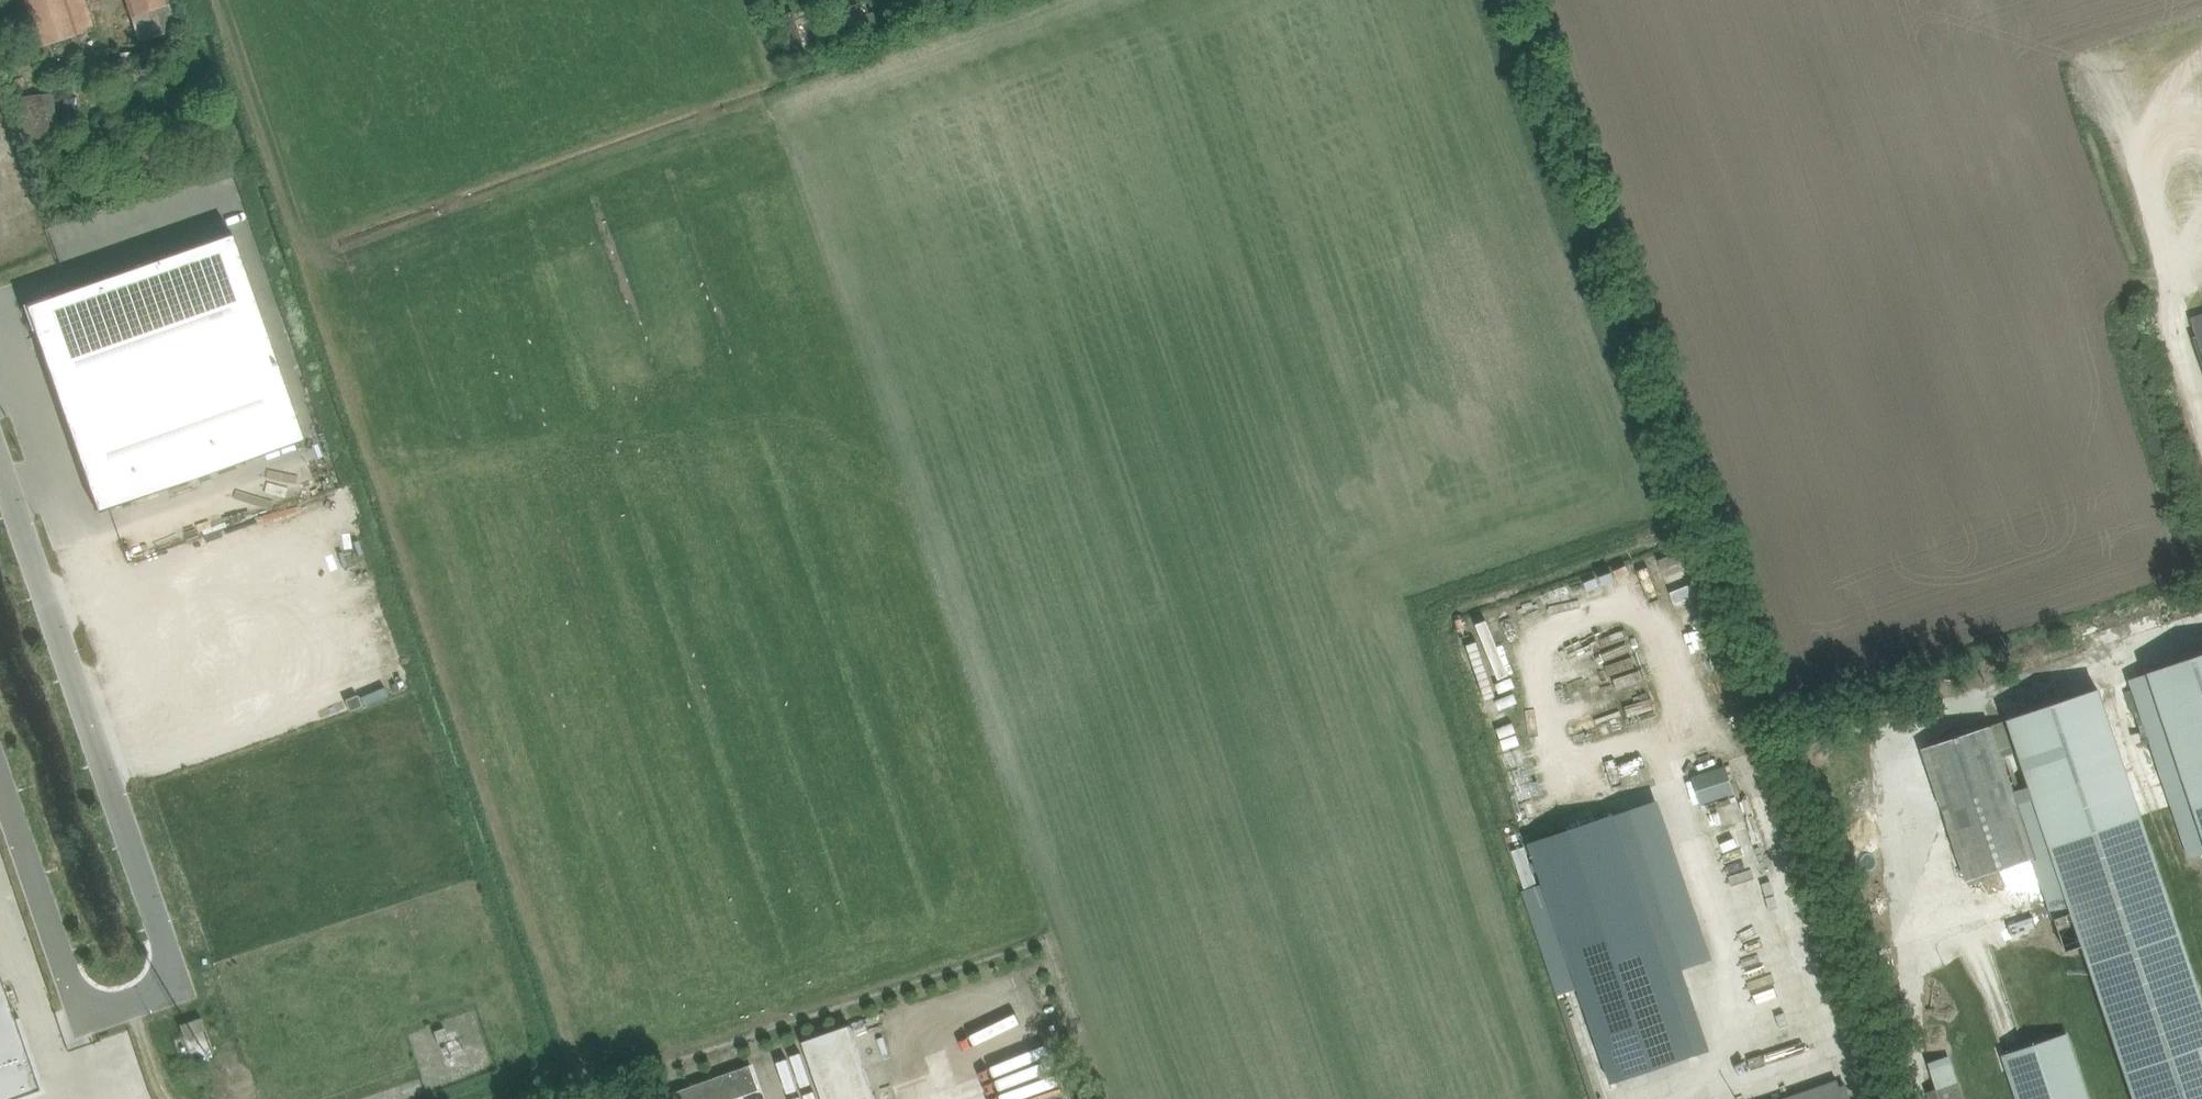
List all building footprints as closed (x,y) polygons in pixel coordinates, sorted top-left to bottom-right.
[(39,47),(93,30),(84,0),(25,0),(39,47)] [(139,43),(177,31),(167,0),(126,0),(139,43)] [(808,52),(820,49),(813,14),(801,17),(808,52)] [(57,137),(54,93),(19,96),(23,140),(57,137)] [(146,137),(150,150),(157,148),(153,134),(146,137)] [(233,232),(69,289),(50,296),(49,295),(48,295),(48,297),(48,298),(26,305),(34,327),(33,327),(32,328),(32,330),(34,329),(97,512),(110,508),(305,440),(233,232)] [(1641,569),(1604,571),(1606,596),(1643,593),(1641,569)] [(2140,712),(2132,690),(2125,692),(2132,714),(2140,712)] [(2037,858),(2019,803),(2027,801),(2023,788),(2015,791),(2004,757),(2016,753),(2005,720),(1921,748),(1966,882),(2037,858)] [(1666,969),(1626,852),(1613,814),(1529,843),(1535,861),(1538,870),(1542,881),(1582,998),(1666,969)] [(1525,846),(1513,850),(1525,888),(1538,884),(1534,872),(1538,870),(1535,861),(1531,863),(1525,846)] [(1737,977),(1772,964),(1761,936),(1727,949),(1737,977)] [(17,1027),(15,1019),(11,1020),(0,990),(0,1098),(6,1098),(11,1098),(19,1098),(18,1095),(34,1089),(13,1028),(17,1027)] [(184,1037),(205,1030),(201,1018),(180,1025),(184,1037)] [(850,1025),(803,1041),(823,1098),(876,1098),(850,1025)] [(445,1027),(434,1031),(438,1042),(449,1038),(445,1027)] [(2069,1033),(2002,1055),(2016,1098),(2091,1098),(2069,1033)] [(751,1065),(676,1091),(679,1098),(734,1098),(760,1090),(751,1065)] [(1958,1082),(1927,1092),(1930,1098),(1964,1098),(1958,1082)]
